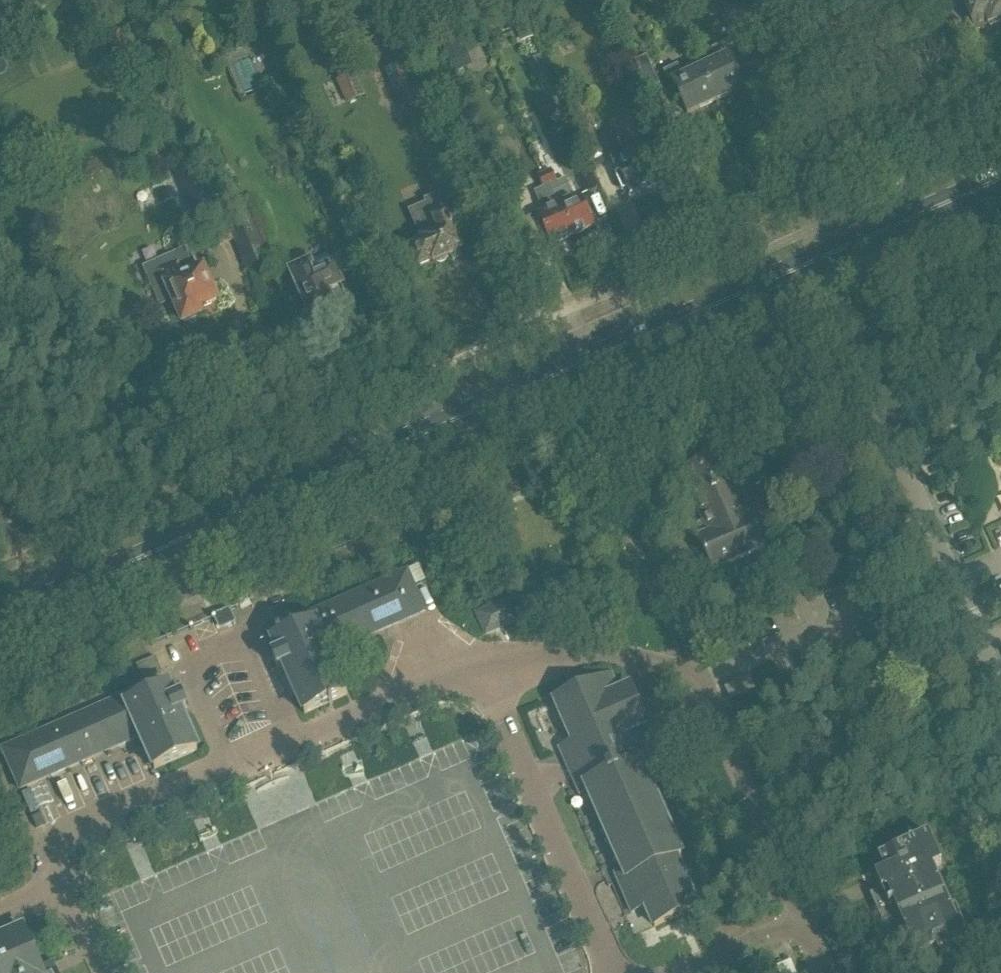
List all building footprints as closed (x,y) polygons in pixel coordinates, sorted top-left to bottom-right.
[(972,30),(983,25),(985,28),(1000,22),(999,18),(1000,18),(1000,17),(993,0),(958,0),(972,30)] [(750,33),(739,8),(738,6),(718,15),(730,41),(735,51),(736,51),(737,52),(754,44),(750,33)] [(516,31),(522,44),(534,38),(529,26),(516,31)] [(465,47),(460,49),(456,38),(442,43),(453,74),(472,67),(465,47)] [(636,61),(649,91),(660,86),(647,56),(636,61)] [(717,67),(701,74),(715,105),(742,93),(725,56),(714,61),(717,67)] [(402,112),(425,102),(407,62),(385,72),(402,112)] [(715,105),(701,74),(683,82),(677,68),(662,75),(667,85),(671,84),(687,118),(715,105)] [(337,81),(348,105),(366,97),(355,73),(337,81)] [(541,88),(553,117),(563,113),(551,84),(541,88)] [(656,189),(641,155),(649,151),(639,128),(617,137),(623,151),(611,156),(618,173),(616,174),(615,176),(615,177),(622,194),(627,191),(631,200),(656,189)] [(200,163),(176,173),(195,217),(218,208),(200,163)] [(456,167),(437,176),(449,205),(469,196),(456,167)] [(551,171),(543,175),(572,239),(593,230),(579,199),(574,201),(565,181),(557,185),(551,171)] [(537,177),(543,191),(534,195),(543,215),(538,217),(551,248),(572,239),(543,175),(537,177)] [(447,213),(439,194),(424,201),(426,205),(409,212),(421,240),(420,241),(421,243),(411,247),(420,268),(431,264),(432,267),(440,264),(441,265),(447,262),(448,260),(465,253),(448,213),(447,213)] [(248,273),(270,264),(245,205),(223,214),(248,273)] [(350,217),(337,223),(344,238),(357,232),(350,217)] [(309,321),(344,305),(344,304),(349,302),(344,289),(346,288),(335,263),(317,271),(312,260),(287,271),(309,321)] [(153,274),(145,277),(148,282),(159,308),(171,302),(181,325),(199,317),(196,311),(216,302),(201,270),(197,272),(183,279),(176,264),(153,274)] [(734,452),(713,462),(711,458),(669,476),(677,494),(688,489),(708,533),(694,539),(710,573),(765,548),(750,514),(746,515),(734,487),(747,481),(734,452)] [(426,613),(408,573),(299,621),(303,628),(272,642),(278,657),(272,660),(277,673),(284,670),(305,717),(348,698),(329,657),(426,613)] [(515,624),(506,604),(477,617),(485,637),(515,624)] [(212,618),(218,632),(235,625),(229,610),(212,618)] [(699,910),(676,858),(681,856),(640,763),(648,760),(636,731),(647,726),(629,685),(617,691),(610,675),(554,700),(575,749),(562,754),(579,793),(587,790),(625,877),(616,881),(626,903),(640,896),(655,929),(699,910)] [(749,678),(725,689),(730,701),(754,690),(749,678)] [(137,692),(2,751),(21,793),(139,740),(153,772),(199,752),(182,714),(186,712),(180,701),(176,703),(170,688),(142,700),(137,692)] [(881,891),(870,895),(883,924),(897,918),(909,945),(906,946),(913,961),(937,951),(940,959),(952,954),(949,946),(969,937),(956,907),(952,909),(934,868),(942,865),(929,835),(878,857),(885,872),(875,876),(881,891)] [(22,927),(0,937),(0,972),(43,972),(22,927)]
